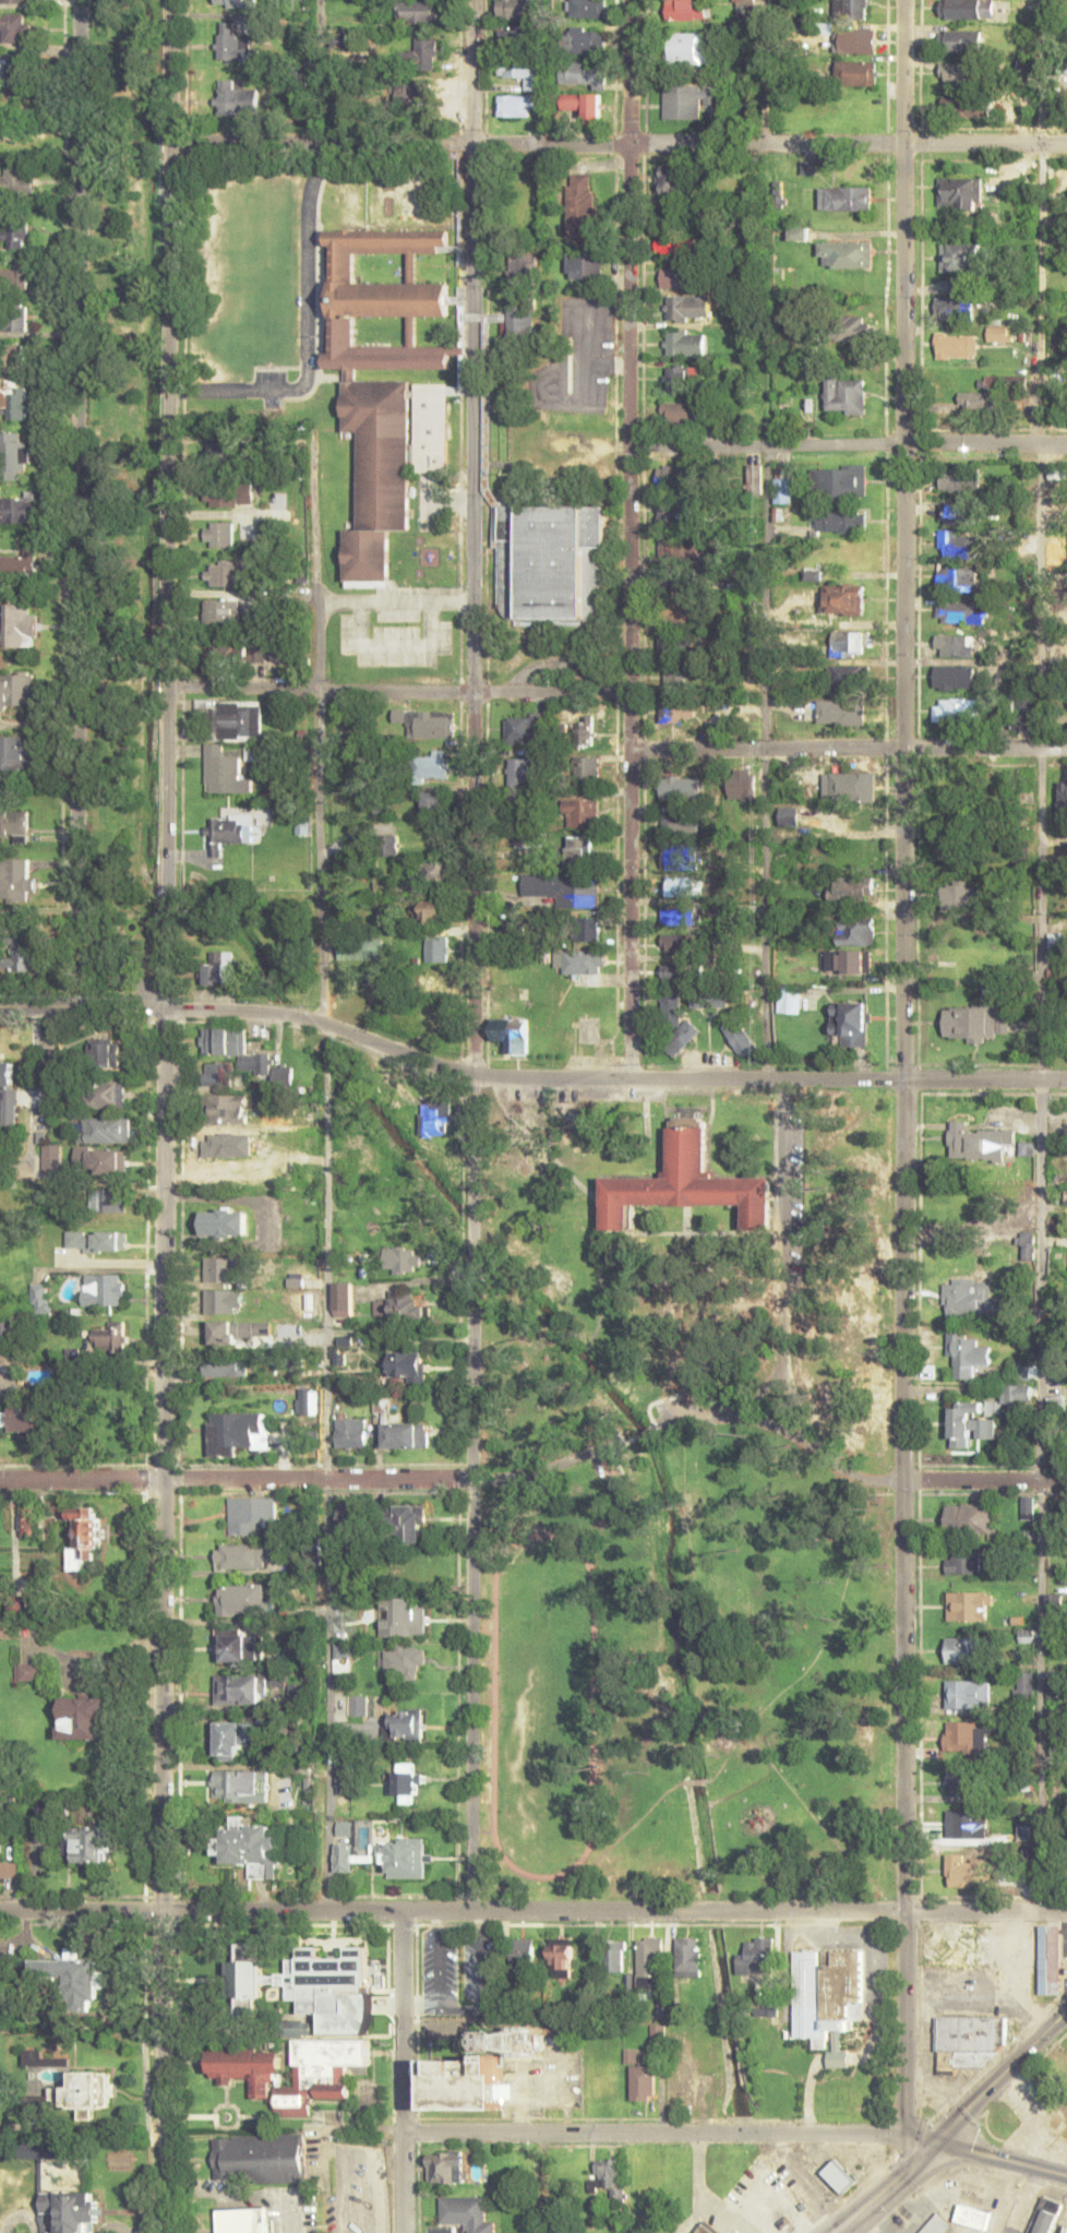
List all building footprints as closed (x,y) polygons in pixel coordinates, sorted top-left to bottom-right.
[(497,18),(534,18),(534,0),(497,0),(497,18)] [(570,17),(604,17),(604,0),(570,0),(570,17)] [(707,19),(707,0),(666,0),(666,19),(707,19)] [(834,18),(867,18),(867,0),(834,0),(834,18)] [(434,1),(398,1),(398,22),(434,22),(434,1)] [(940,19),(983,19),(983,2),(940,2),(940,19)] [(2,29),(2,42),(26,42),(26,14),(0,14),(0,29),(2,29)] [(217,59),(257,60),(257,49),(249,49),(249,39),(236,38),(236,23),(218,23),(217,59)] [(499,28),(499,46),(534,46),(534,28),(499,28)] [(603,30),(562,30),(562,53),(603,53),(603,30)] [(835,30),(835,53),(876,53),(876,30),(835,30)] [(939,31),(939,51),(981,51),(981,31),(939,31)] [(668,63),(705,63),(705,34),(668,34),(668,63)] [(437,70),(437,37),(416,37),(416,70),(437,70)] [(876,61),(836,61),(836,85),(876,85),(876,61)] [(499,76),(524,76),(524,89),(539,89),(539,62),(499,62),(499,76)] [(977,84),(977,63),(940,63),(940,84),(977,84)] [(8,64),(8,90),(30,90),(30,64),(8,64)] [(560,64),(560,85),(604,85),(604,64),(560,64)] [(240,80),(217,80),(217,114),(257,114),(257,88),(240,88),(240,80)] [(434,82),(402,82),(402,106),(434,106),(434,82)] [(720,105),(720,86),(664,86),(664,119),(701,119),(701,105),(720,105)] [(600,93),(562,93),(562,109),(583,109),(583,117),(600,117),(600,93)] [(498,116),(533,116),(533,95),(498,95),(498,116)] [(990,116),(990,95),(942,95),(942,116),(990,116)] [(662,194),(687,194),(687,166),(662,166),(662,194)] [(32,193),(32,169),(0,169),(0,193),(32,193)] [(568,173),(568,235),(596,235),(596,173),(568,173)] [(981,210),(981,179),(938,179),(938,210),(981,210)] [(871,187),(821,187),(821,210),(871,210),(871,187)] [(24,216),(5,217),(5,229),(0,229),(0,243),(25,242),(24,216)] [(356,586),(390,586),(388,530),(413,529),(411,471),(448,470),(445,384),(411,385),(411,380),(356,382),(356,370),(450,367),(449,345),(355,348),(354,317),(408,315),(409,343),(416,343),(415,317),(448,316),(447,283),(416,284),(415,253),(449,252),(448,228),(329,233),(333,368),(343,368),(345,432),(351,432),(356,586)] [(694,254),(694,234),(657,234),(657,255),(694,254)] [(872,268),(872,242),(819,242),(819,268),(872,268)] [(939,272),(980,272),(980,244),(939,244),(939,272)] [(567,253),(567,278),(602,278),(602,253),(567,253)] [(532,285),(532,255),(510,255),(510,285),(532,285)] [(26,288),(25,265),(0,266),(0,289),(26,288)] [(702,287),(702,268),(662,268),(662,287),(702,287)] [(667,319),(710,319),(710,296),(667,296),(667,319)] [(973,318),(973,297),(936,297),(936,318),(973,318)] [(510,339),(534,339),(534,304),(510,304),(510,339)] [(0,306),(0,331),(26,331),(26,306),(0,306)] [(589,334),(589,316),(553,316),(553,334),(589,334)] [(847,338),(869,335),(866,316),(844,319),(847,338)] [(987,342),(1011,342),(1011,326),(987,326),(987,342)] [(706,355),(706,332),(667,332),(667,355),(706,355)] [(935,359),(976,359),(976,334),(935,334),(935,359)] [(0,373),(24,373),(24,345),(0,345),(0,373)] [(550,411),(568,411),(568,360),(550,360),(550,411)] [(590,412),(590,360),(572,360),(572,412),(590,412)] [(699,367),(667,367),(667,390),(699,390),(699,367)] [(987,377),(987,388),(1027,388),(1027,377),(987,377)] [(866,414),(866,378),(826,378),(826,414),(866,414)] [(26,390),(3,390),(3,419),(26,419),(26,390)] [(992,411),(992,392),(959,392),(959,411),(992,411)] [(663,402),(663,422),(698,422),(698,402),(663,402)] [(1,447),(1,479),(26,480),(26,431),(0,430),(0,447),(1,447)] [(207,466),(241,466),(241,443),(207,443),(207,466)] [(760,465),(747,465),(747,495),(760,495),(760,465)] [(866,497),(866,466),(813,466),(813,497),(866,497)] [(659,488),(697,488),(697,467),(659,467),(659,488)] [(978,490),(978,468),(939,468),(939,490),(978,490)] [(774,503),(791,503),(791,477),(774,477),(774,503)] [(252,483),(205,483),(205,505),(252,505),(252,483)] [(34,498),(0,498),(0,522),(34,522),(34,498)] [(659,504),(659,525),(696,525),(696,504),(659,504)] [(973,523),(973,504),(939,504),(939,523),(973,523)] [(497,506),(498,621),(585,621),(585,548),(604,547),(604,505),(497,506)] [(811,510),(811,531),(866,531),(866,510),(811,510)] [(205,547),(232,547),(232,522),(205,522),(205,547)] [(974,556),(974,531),(938,531),(938,556),(974,556)] [(658,558),(702,558),(702,537),(658,537),(658,558)] [(0,547),(0,576),(35,576),(35,547),(0,547)] [(206,586),(242,586),(242,563),(206,563),(206,586)] [(937,591),(975,591),(975,569),(937,569),(937,591)] [(830,585),(830,615),(865,615),(865,585),(830,585)] [(238,600),(204,600),(204,622),(238,622),(238,600)] [(36,647),(36,603),(5,603),(5,647),(36,647)] [(975,623),(975,603),(937,603),(937,623),(975,623)] [(699,604),(662,604),(662,625),(699,625),(699,604)] [(871,631),(841,631),(841,655),(871,655),(871,631)] [(936,657),(973,657),(973,636),(936,636),(936,657)] [(265,644),(205,644),(205,666),(265,666),(265,644)] [(829,666),(829,690),(869,690),(869,666),(829,666)] [(974,689),(974,666),(933,666),(933,689),(974,689)] [(664,683),(681,683),(681,672),(664,672),(664,683)] [(33,673),(0,673),(0,710),(32,710),(33,673)] [(1034,697),(1013,697),(1013,729),(1034,729),(1034,697)] [(933,700),(933,721),(971,721),(971,700),(933,700)] [(866,724),(866,701),(805,701),(805,724),(866,724)] [(661,704),(661,723),(695,723),(695,704),(661,704)] [(453,737),(453,711),(393,711),(393,723),(408,723),(408,737),(453,737)] [(506,740),(537,740),(537,718),(506,718),(506,740)] [(594,721),(574,721),(574,746),(594,746),(594,721)] [(31,771),(31,736),(0,736),(0,771),(31,771)] [(408,755),(407,783),(426,783),(426,779),(448,779),(448,750),(431,750),(431,755),(408,755)] [(577,780),(599,780),(599,756),(577,756),(577,780)] [(530,758),(509,758),(509,786),(530,786),(530,758)] [(728,773),(728,798),(756,798),(756,773),(728,773)] [(691,799),(691,778),(660,778),(660,799),(691,799)] [(826,780),(826,801),(854,801),(854,780),(826,780)] [(445,813),(445,792),(423,792),(423,813),(445,813)] [(1,810),(1,796),(0,796),(0,834),(13,834),(13,843),(28,843),(28,810),(1,810)] [(598,800),(566,800),(566,826),(598,826),(598,800)] [(662,812),(662,831),(692,831),(692,812),(662,812)] [(254,815),(208,815),(208,857),(223,857),(223,843),(254,843),(254,815)] [(541,848),(541,816),(520,816),(520,848),(541,848)] [(398,855),(398,835),(377,835),(377,855),(398,855)] [(594,836),(567,836),(567,860),(594,860),(594,836)] [(666,848),(667,895),(695,895),(694,874),(689,875),(689,848),(666,848)] [(28,901),(28,858),(0,858),(0,901),(28,901)] [(448,882),(448,862),(422,862),(422,882),(448,882)] [(557,907),(598,907),(598,874),(523,874),(523,895),(557,895),(557,907)] [(873,901),(873,877),(835,877),(835,889),(830,889),(830,901),(873,901)] [(970,882),(943,882),(943,906),(970,906),(970,882)] [(443,900),(421,900),(421,923),(443,923),(443,900)] [(696,924),(696,905),(662,905),(662,924),(696,924)] [(380,923),(380,910),(369,910),(369,923),(380,923)] [(575,941),(600,941),(600,917),(575,917),(575,941)] [(874,917),(838,917),(838,945),(874,945),(874,917)] [(691,934),(662,934),(662,953),(691,953),(691,934)] [(11,954),(0,954),(0,971),(33,971),(33,936),(11,936),(11,954)] [(426,961),(447,961),(447,936),(426,936),(426,961)] [(381,959),(381,938),(339,938),(339,959),(381,959)] [(866,972),(866,950),(825,950),(825,972),(866,972)] [(203,963),(203,984),(233,984),(233,951),(212,951),(212,963),(203,963)] [(573,986),(599,986),(600,965),(606,965),(606,952),(562,951),(562,974),(573,974),(573,986)] [(694,981),(694,963),(661,963),(661,981),(694,981)] [(801,986),(780,986),(780,1013),(801,1013),(801,986)] [(662,1023),(678,1023),(678,991),(662,991),(662,1023)] [(727,992),(690,992),(690,1007),(727,1007),(727,992)] [(868,1047),(868,1002),(833,1002),(833,1035),(842,1035),(842,1047),(868,1047)] [(944,1006),(944,1039),(997,1040),(997,1033),(1006,1033),(1006,1006),(944,1006)] [(739,1057),(754,1048),(737,1018),(722,1027),(739,1057)] [(493,1041),(505,1041),(505,1053),(527,1053),(527,1020),(493,1020),(493,1041)] [(246,1029),(202,1028),(201,1054),(239,1055),(238,1073),(270,1073),(270,1054),(246,1054),(246,1029)] [(93,1068),(119,1068),(119,1040),(93,1040),(93,1068)] [(3,1100),(3,1124),(16,1124),(16,1061),(0,1061),(0,1100),(3,1100)] [(230,1085),(230,1064),(203,1064),(203,1085),(230,1085)] [(292,1066),(273,1066),(273,1083),(292,1083),(292,1066)] [(86,1108),(125,1108),(125,1081),(86,1081),(86,1108)] [(244,1095),(206,1095),(206,1123),(244,1123),(244,1095)] [(700,1116),(700,1106),(679,1106),(679,1116),(700,1116)] [(130,1118),(83,1118),(83,1142),(130,1142),(130,1118)] [(604,1177),(603,1229),(632,1229),(632,1205),(743,1205),(743,1228),(770,1228),(770,1178),(708,1177),(708,1118),(668,1118),(668,1177),(604,1177)] [(1004,1160),(1004,1147),(1014,1147),(1014,1129),(949,1128),(948,1159),(1004,1160)] [(251,1138),(202,1138),(202,1158),(251,1158),(251,1138)] [(43,1144),(43,1171),(61,1171),(61,1144),(43,1144)] [(126,1149),(76,1149),(76,1174),(126,1174),(126,1149)] [(94,1192),(94,1213),(126,1213),(126,1192),(94,1192)] [(246,1236),(246,1209),(202,1209),(202,1236),(246,1236)] [(126,1250),(126,1231),(93,1231),(93,1250),(126,1250)] [(1034,1259),(1034,1240),(1024,1240),(1024,1259),(1034,1259)] [(419,1247),(388,1247),(388,1272),(419,1272),(419,1247)] [(205,1282),(235,1282),(235,1257),(205,1257),(205,1282)] [(83,1305),(125,1305),(125,1274),(83,1274),(83,1305)] [(991,1278),(944,1279),(945,1319),(997,1318),(997,1298),(991,1298),(991,1278)] [(333,1316),(352,1316),(352,1282),(333,1282),(333,1316)] [(33,1311),(47,1311),(47,1284),(33,1284),(33,1311)] [(205,1313),(238,1313),(238,1290),(205,1290),(205,1313)] [(375,1301),(375,1317),(426,1317),(426,1294),(389,1294),(389,1301),(375,1301)] [(22,1335),(22,1314),(0,1314),(0,1335),(22,1335)] [(108,1330),(94,1330),(94,1351),(126,1351),(126,1321),(108,1321),(108,1330)] [(210,1340),(267,1340),(267,1321),(210,1321),(210,1340)] [(992,1366),(992,1345),(974,1345),(974,1332),(948,1332),(948,1356),(957,1356),(957,1379),(977,1379),(977,1366),(992,1366)] [(427,1381),(427,1352),(390,1352),(390,1381),(427,1381)] [(203,1358),(203,1376),(244,1376),(244,1358),(203,1358)] [(1032,1404),(1032,1387),(1004,1387),(1004,1404),(1032,1404)] [(375,1413),(389,1413),(389,1400),(375,1400),(375,1413)] [(950,1402),(951,1441),(999,1441),(998,1401),(950,1402)] [(44,1431),(44,1408),(12,1408),(12,1431),(44,1431)] [(268,1447),(268,1412),(209,1412),(209,1456),(235,1456),(235,1447),(268,1447)] [(366,1448),(366,1418),(336,1418),(336,1448),(366,1448)] [(384,1448),(427,1448),(427,1423),(384,1423),(384,1448)] [(229,1498),(229,1534),(256,1534),(256,1523),(277,1523),(277,1498),(229,1498)] [(996,1533),(996,1504),(947,1504),(947,1533),(996,1533)] [(425,1543),(425,1505),(395,1505),(395,1543),(425,1543)] [(350,1523),(353,1508),(341,1506),(338,1521),(350,1523)] [(77,1547),(69,1547),(69,1571),(85,1571),(84,1559),(100,1559),(100,1507),(70,1507),(70,1520),(77,1520),(77,1547)] [(21,1509),(21,1536),(38,1536),(38,1509),(21,1509)] [(265,1568),(265,1544),(216,1544),(216,1568),(265,1568)] [(947,1574),(980,1574),(980,1552),(947,1552),(947,1574)] [(265,1585),(219,1585),(219,1615),(265,1615),(265,1585)] [(991,1592),(948,1592),(948,1621),(991,1621),(991,1592)] [(427,1636),(427,1608),(417,1608),(417,1597),(380,1597),(380,1636),(427,1636)] [(218,1632),(218,1662),(249,1662),(249,1632),(218,1632)] [(946,1662),(985,1662),(985,1638),(946,1638),(946,1662)] [(333,1674),(351,1674),(351,1643),(333,1643),(333,1674)] [(426,1647),(384,1647),(385,1679),(419,1679),(419,1669),(426,1669),(426,1647)] [(39,1663),(14,1663),(14,1680),(39,1680),(39,1663)] [(1016,1673),(1016,1699),(1032,1699),(1032,1673),(1016,1673)] [(217,1704),(262,1704),(262,1676),(217,1676),(217,1704)] [(989,1681),(947,1681),(947,1708),(989,1708),(989,1681)] [(370,1694),(333,1694),(333,1715),(370,1715),(370,1694)] [(106,1740),(107,1697),(58,1696),(58,1739),(106,1740)] [(424,1710),(392,1710),(392,1739),(424,1739),(424,1710)] [(250,1722),(217,1722),(217,1760),(240,1760),(240,1746),(250,1746),(250,1722)] [(945,1749),(973,1749),(973,1722),(945,1722),(945,1749)] [(414,1804),(414,1794),(421,1794),(421,1762),(395,1762),(395,1794),(400,1794),(400,1804),(414,1804)] [(949,1795),(976,1795),(976,1768),(949,1768),(949,1795)] [(254,1770),(214,1770),(214,1801),(254,1801),(254,1770)] [(986,1811),(946,1811),(946,1838),(986,1838),(986,1811)] [(250,1864),(250,1878),(277,1878),(278,1836),(270,1836),(270,1826),(244,1825),(244,1815),(231,1815),(231,1828),(223,1828),(223,1838),(213,1838),(213,1855),(223,1855),(223,1864),(250,1864)] [(109,1826),(70,1826),(70,1862),(109,1862),(109,1826)] [(426,1878),(426,1839),(374,1839),(374,1864),(387,1864),(388,1878),(426,1878)] [(354,1872),(354,1843),(334,1843),(334,1872),(354,1872)] [(946,1887),(980,1887),(980,1856),(946,1856),(946,1887)] [(20,1877),(20,1862),(0,1862),(0,1877),(20,1877)] [(1039,1994),(1060,1994),(1060,1925),(1039,1925),(1039,1994)] [(637,1937),(637,1990),(660,1990),(660,1937),(637,1937)] [(699,1937),(675,1937),(675,1977),(699,1977),(699,1937)] [(745,1938),(746,1951),(736,1951),(737,1974),(774,1973),(772,1937),(745,1938)] [(573,1977),(573,1938),(549,1938),(549,1977),(573,1977)] [(511,1939),(511,1965),(534,1965),(534,1939),(511,1939)] [(624,1940),(606,1940),(606,1971),(624,1971),(624,1940)] [(369,2033),(368,1989),(368,1987),(367,1946),(347,1947),(345,1957),(319,1958),(319,1947),(300,1947),(298,1958),(288,1959),(288,1974),(263,1974),(262,1943),(239,1943),(239,1960),(229,1961),(230,2014),(235,2015),(257,2015),(265,1985),(287,1985),(288,1999),(299,2001),(299,2013),(315,2013),(321,2014),(321,2034),(369,2033)] [(68,1979),(69,2012),(93,2011),(93,2000),(99,2000),(99,1988),(106,1988),(105,1971),(98,1971),(98,1958),(82,1958),(82,1947),(66,1947),(67,1959),(35,1960),(36,1980),(68,1979)] [(862,1951),(831,1951),(831,1963),(820,1963),(820,1951),(791,1951),(792,2037),(811,2037),(811,2049),(827,2049),(827,2067),(848,2067),(848,2050),(842,2050),(842,2031),(849,2031),(849,2020),(862,2020),(862,1951)] [(936,2075),(956,2075),(956,2065),(997,2066),(997,2048),(1006,2048),(1006,2017),(937,2017),(936,2075)] [(285,2020),(285,2035),(312,2035),(312,2020),(285,2020)] [(650,2043),(663,2043),(664,2024),(650,2024),(650,2043)] [(283,2085),(283,2050),(212,2050),(212,2077),(219,2077),(219,2082),(226,2082),(230,2082),(230,2077),(251,2077),(251,2095),(273,2095),(273,2116),(311,2115),(311,2098),(346,2098),(346,2065),(368,2065),(368,2039),(293,2039),(293,2085),(283,2085)] [(24,2065),(68,2065),(68,2048),(24,2048),(24,2065)] [(429,2061),(428,2109),(501,2110),(501,2099),(508,2099),(508,2083),(501,2083),(501,2055),(487,2055),(487,2061),(429,2061)] [(654,2100),(654,2064),(630,2064),(630,2100),(654,2100)] [(51,2087),(51,2107),(79,2106),(79,2119),(94,2119),(94,2108),(111,2108),(111,2071),(74,2071),(74,2087),(51,2087)] [(212,2136),(213,2182),(305,2181),(304,2135),(212,2136)] [(21,2159),(60,2159),(60,2141),(21,2141),(21,2159)] [(464,2182),(464,2152),(428,2152),(428,2182),(464,2182)] [(623,2159),(593,2159),(593,2189),(610,2189),(610,2202),(623,2202),(623,2159)] [(856,2181),(834,2160),(821,2172),(843,2194),(856,2181)] [(95,2192),(41,2192),(41,2215),(55,2215),(55,2231),(48,2231),(48,2232),(95,2232),(95,2192)] [(1061,2202),(1041,2195),(1027,2232),(1050,2232),(1061,2202)] [(440,2196),(440,2224),(468,2224),(468,2232),(496,2232),(496,2221),(486,2221),(486,2196),(440,2196)] [(991,2212),(960,2203),(955,2222),(986,2231),(991,2212)] [(217,2232),(266,2232),(265,2207),(216,2208),(217,2232)] [(953,2224),(938,2212),(920,2232),(945,2232),(953,2224)] [(701,2223),(694,2232),(716,2232),(701,2223)]
